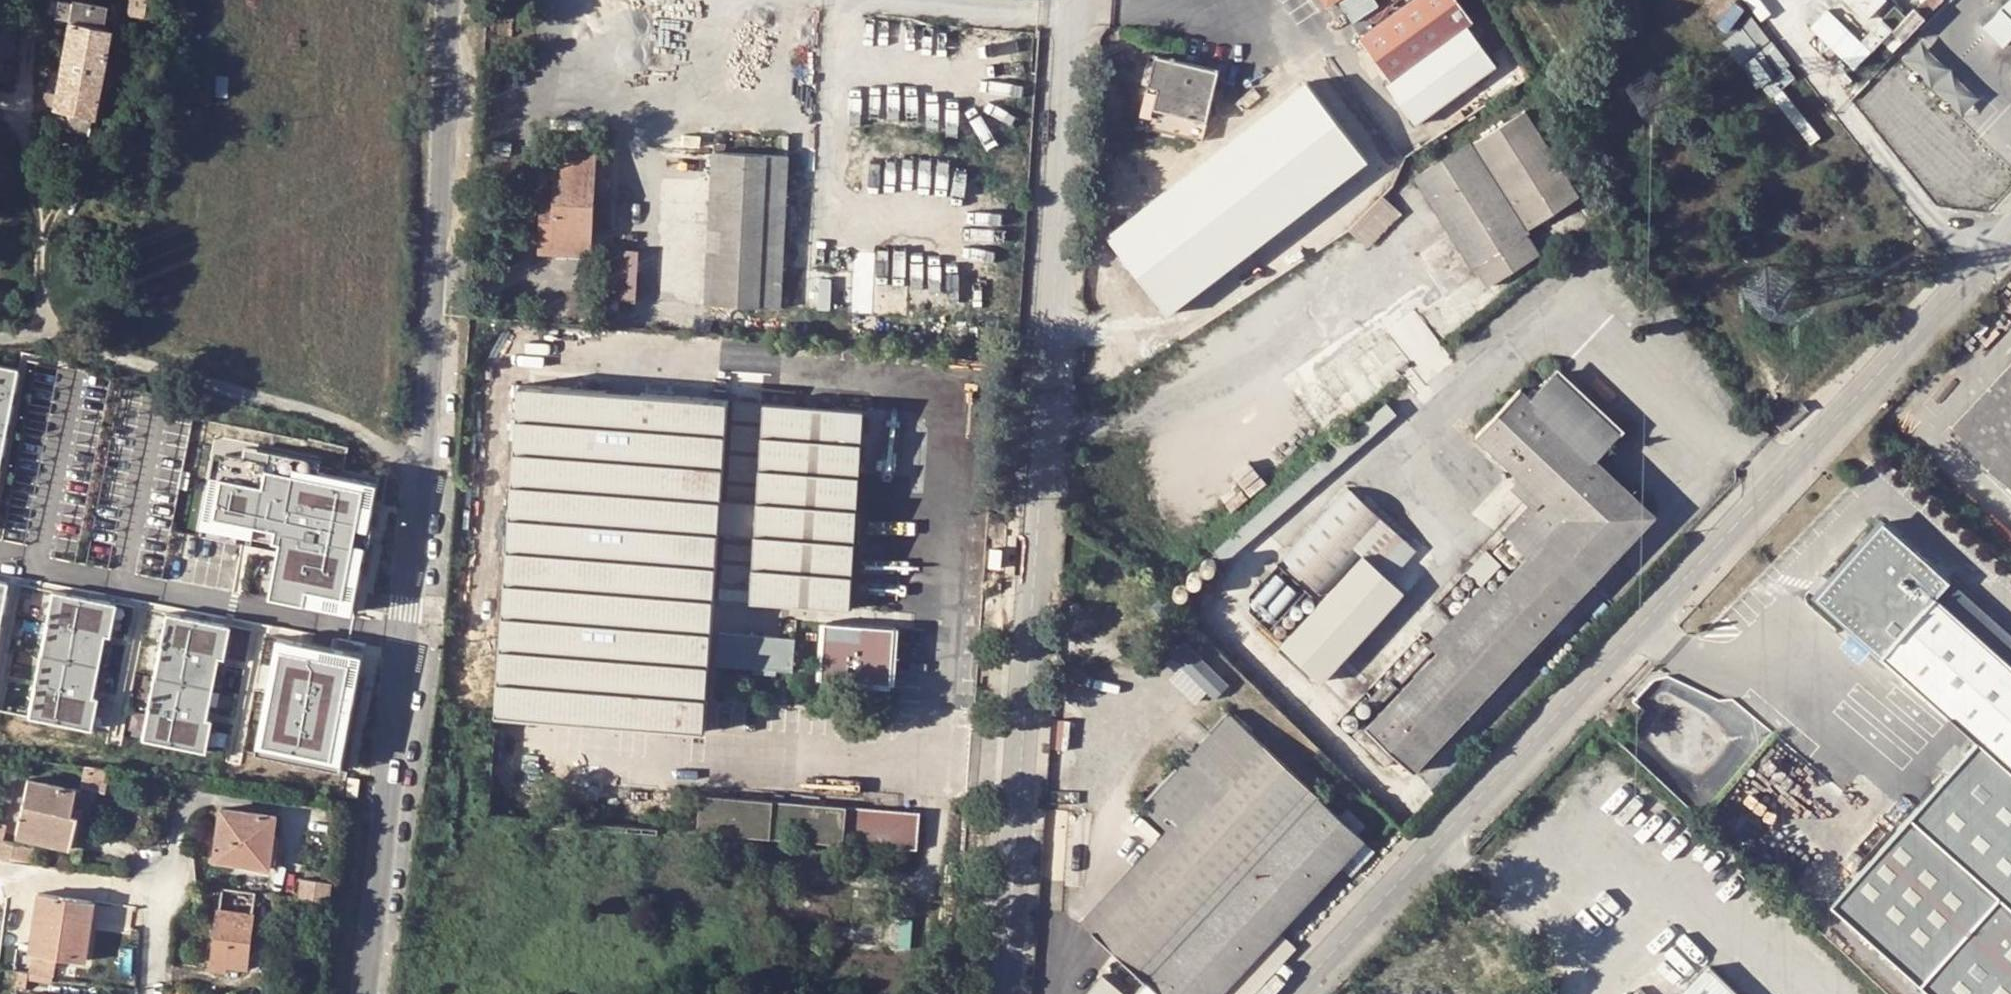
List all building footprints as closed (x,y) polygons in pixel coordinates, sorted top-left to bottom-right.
[(5,57),(10,58),(16,25),(5,24),(10,0),(0,0),(0,56),(5,57)] [(130,13),(146,16),(148,0),(132,0),(130,13)] [(1312,71),(1409,0),(1374,0),(1290,61),(1312,71)] [(1454,0),(1413,0),(1358,40),(1392,83),(1472,24),(1454,0)] [(1880,13),(1892,1),(1892,0),(1831,0),(1809,21),(1854,66),(1894,27),(1880,13)] [(2010,33),(2010,0),(2004,0),(1977,28),(1997,47),(2010,33)] [(71,4),(68,22),(55,95),(53,106),(53,111),(67,113),(64,131),(88,135),(90,120),(94,118),(109,30),(102,29),(106,8),(71,2),(71,4)] [(56,20),(68,22),(71,4),(59,2),(56,20)] [(1977,96),(1915,39),(1896,60),(1958,117),(1977,96)] [(1154,108),(1208,120),(1219,69),(1156,54),(1150,84),(1159,86),(1154,108)] [(1260,85),(1215,117),(1227,132),(1272,100),(1260,85)] [(44,104),(53,106),(55,95),(45,93),(44,104)] [(1392,107),(1367,122),(1376,135),(1401,120),(1392,107)] [(1275,108),(1254,122),(1270,145),(1290,132),(1275,108)] [(1358,108),(1340,120),(1370,166),(1388,155),(1376,135),(1367,122),(1358,108)] [(1379,180),(1370,166),(1340,120),(1333,109),(1180,209),(1225,279),(1379,180)] [(1529,111),(1421,178),(1490,290),(1542,256),(1527,232),(1583,197),(1529,111)] [(544,187),(540,251),(591,252),(597,152),(559,149),(556,187),(544,187)] [(711,203),(764,205),(759,305),(781,306),(790,154),(714,150),(711,203)] [(1384,196),(1351,230),(1370,248),(1403,213),(1384,196)] [(706,302),(759,305),(764,205),(711,203),(706,302)] [(608,298),(637,298),(637,245),(608,245),(608,298)] [(1951,427),(2010,484),(2010,363),(1951,427)] [(17,368),(0,365),(0,458),(17,368)] [(1597,459),(1622,433),(1558,370),(1532,396),(1522,387),(1480,433),(1522,475),(1546,496),(1536,506),(1532,502),(1505,531),(1528,555),(1495,590),(1440,649),(1368,725),(1416,769),(1656,513),(1597,459)] [(720,531),(722,499),(729,397),(518,382),(494,714),(705,729),(720,531)] [(728,499),(759,501),(766,402),(735,399),(728,499)] [(759,501),(756,535),(753,583),(752,600),(851,607),(865,407),(766,400),(766,402),(759,501)] [(378,483),(227,453),(213,528),(281,542),(271,596),(353,612),(378,483)] [(1536,506),(1546,496),(1522,475),(1513,485),(1532,502),(1536,506)] [(1324,591),(1363,551),(1377,564),(1404,535),(1350,486),(1286,555),(1324,591)] [(720,531),(726,532),(756,535),(759,501),(728,499),(722,499),(720,531)] [(1814,600),(1976,743),(2010,773),(2010,634),(1883,520),(1814,600)] [(753,583),(756,535),(726,532),(722,581),(753,583)] [(1481,584),(1482,585),(1486,581),(1503,564),(1487,549),(1467,571),(1481,584)] [(989,550),(988,569),(1001,570),(1002,551),(989,550)] [(1377,564),(1363,551),(1324,591),(1317,598),(1282,638),(1279,641),(1323,683),(1407,591),(1377,564)] [(1486,581),(1482,585),(1481,584),(1429,639),(1440,649),(1495,590),(1486,581)] [(85,729),(110,602),(52,591),(28,718),(85,729)] [(199,751),(224,624),(166,612),(141,740),(199,751)] [(826,621),(823,676),(892,682),(896,626),(826,621)] [(796,637),(722,631),(719,663),(793,669),(796,637)] [(1203,704),(1228,675),(1183,637),(1169,653),(1182,664),(1171,677),(1203,704)] [(278,638),(255,754),(341,771),(363,654),(278,638)] [(1616,707),(1605,720),(1614,727),(1624,714),(1616,707)] [(1080,921),(1092,932),(1267,746),(1230,712),(1142,807),(1166,829),(1080,921)] [(1976,743),(1911,816),(2010,906),(2010,773),(1976,743)] [(1280,930),(1343,863),(1365,841),(1367,839),(1267,746),(1092,932),(1146,982),(1134,993),(1220,993),(1280,930)] [(1795,774),(1769,751),(1738,786),(1763,809),(1795,774)] [(81,788),(89,790),(106,793),(111,768),(85,765),(81,788)] [(76,787),(28,777),(16,835),(70,845),(76,812),(70,812),(72,804),(76,787)] [(360,779),(349,777),(347,796),(357,797),(360,779)] [(917,847),(920,810),(910,809),(903,808),(862,805),(703,793),(702,793),(699,830),(917,847)] [(76,805),(72,804),(70,812),(76,812),(70,845),(77,847),(85,807),(76,805)] [(278,813),(222,807),(215,859),(261,865),(266,836),(275,837),(278,813)] [(1911,816),(1828,905),(1926,993),(2010,993),(2010,906),(1911,816)] [(6,839),(9,822),(0,821),(0,839),(6,839)] [(275,837),(266,836),(261,865),(271,866),(275,837)] [(36,844),(6,839),(0,839),(0,858),(12,860),(32,863),(36,844)] [(333,900),(335,879),(306,875),(303,896),(333,900)] [(256,910),(253,910),(256,889),(222,886),(220,906),(217,906),(209,969),(226,971),(227,966),(249,969),(256,910)] [(27,952),(32,952),(53,956),(74,959),(80,920),(90,920),(93,899),(37,891),(27,952)] [(90,920),(80,920),(74,959),(84,961),(90,920)] [(1298,947),(1280,930),(1220,993),(1255,993),(1298,947)] [(29,971),(52,975),(53,956),(32,952),(29,971)] [(1683,993),(1739,993),(1710,966),(1683,993)] [(17,986),(26,987),(27,978),(29,971),(19,970),(17,986)] [(52,975),(29,971),(27,978),(52,982),(53,975),(52,975)] [(1102,976),(1087,993),(1121,993),(1102,976)]
